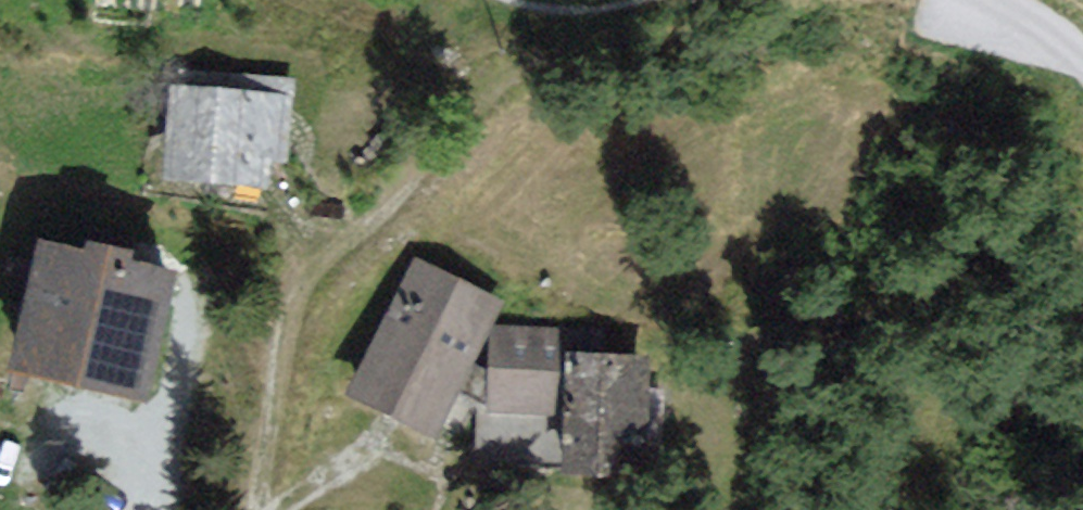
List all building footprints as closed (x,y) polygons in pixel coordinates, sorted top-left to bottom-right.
[(286,98),(179,86),(169,174),(261,185),(264,153),(280,155),(281,142),(286,98)] [(166,270),(46,242),(17,362),(138,390),(166,270)] [(493,298),(413,258),(350,385),(431,424),(493,298)] [(552,330),(496,329),(495,407),(550,408),(552,330)] [(645,358),(572,356),(568,464),(641,467),(645,358)]
